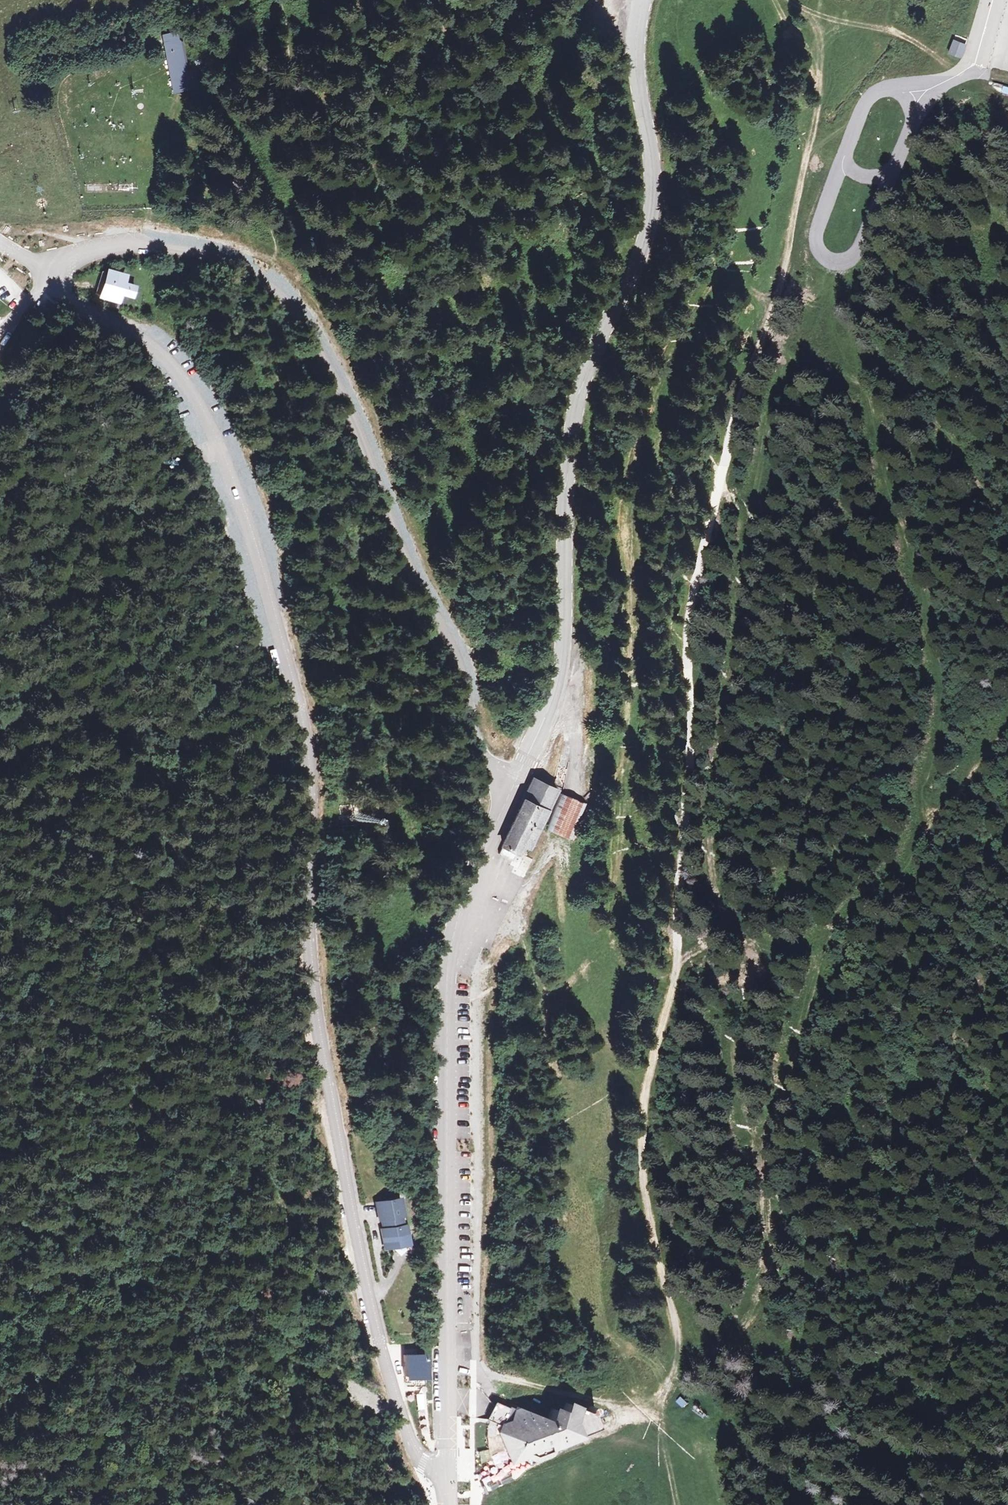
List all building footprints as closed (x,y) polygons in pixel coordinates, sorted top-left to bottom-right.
[(1007,70),(1007,0),(1005,0),(988,65),(1007,70)] [(155,26),(157,33),(174,30),(173,22),(155,26)] [(168,83),(186,77),(181,55),(174,30),(157,33),(168,83)] [(966,38),(955,34),(950,47),(961,51),(966,38)] [(185,55),(181,55),(186,77),(190,75),(185,55)] [(221,106),(212,109),(215,117),(223,114),(221,106)] [(122,278),(107,273),(102,296),(116,299),(119,292),(123,293),(123,295),(130,297),(133,287),(121,283),(122,278)] [(9,281),(5,286),(15,293),(19,288),(9,281)] [(59,334),(51,331),(49,338),(57,341),(59,334)] [(158,465),(171,458),(168,453),(165,447),(151,454),(158,465)] [(497,854),(513,862),(524,839),(533,844),(555,789),(531,779),(497,854)] [(585,804),(560,795),(546,832),(557,836),(555,842),(568,847),(585,804)] [(397,1197),(375,1199),(377,1217),(380,1216),(381,1228),(378,1229),(381,1244),(402,1241),(400,1225),(397,1226),(396,1214),(399,1214),(397,1197)] [(426,1354),(403,1355),(404,1380),(427,1380),(426,1354)] [(676,1406),(684,1411),(689,1403),(681,1398),(676,1406)] [(572,1412),(561,1408),(557,1421),(521,1407),(515,1410),(498,1404),(489,1418),(488,1428),(491,1455),(482,1467),(488,1488),(514,1480),(524,1469),(558,1453),(603,1430),(599,1416),(602,1416),(604,1414),(604,1410),(601,1408),(598,1409),(596,1411),(596,1414),(586,1411),(587,1408),(574,1403),(572,1412)]
